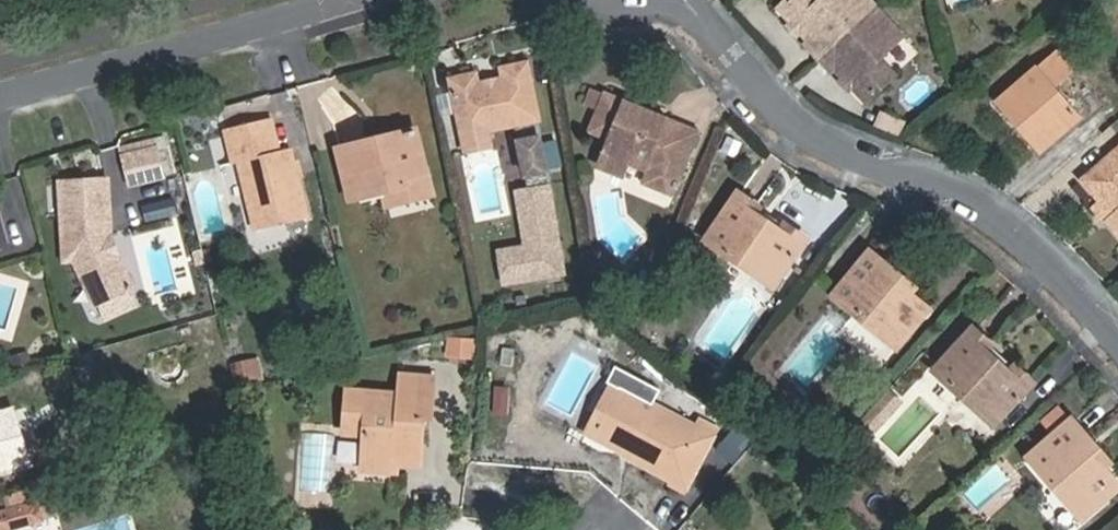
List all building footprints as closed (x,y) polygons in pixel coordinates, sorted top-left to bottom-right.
[(871,0),(787,0),(778,8),(808,42),(804,46),(828,73),(832,69),(862,101),(892,74),(878,57),(903,35),(871,0)] [(1034,126),(1028,132),(1043,147),(1079,108),(1053,82),(1071,64),(1052,46),(997,102),(1013,118),(1019,112),(1034,126)] [(477,77),(450,81),(458,140),(485,136),(512,132),(527,191),(548,188),(547,181),(535,129),(539,128),(530,69),(502,73),(504,85),(479,89),(477,77)] [(648,173),(677,185),(700,134),(604,93),(603,95),(591,89),(584,106),(596,111),(587,133),(606,141),(597,162),(599,170),(618,177),(626,175),(630,165),(648,173)] [(881,110),(875,124),(901,135),(906,121),(881,110)] [(1013,118),(1028,132),(1034,126),(1019,112),(1013,118)] [(239,162),(256,232),(307,219),(290,149),(278,152),(270,119),(225,130),(232,163),(239,162)] [(337,150),(350,201),(427,181),(413,130),(337,150)] [(488,152),(485,136),(458,140),(461,156),(488,152)] [(159,175),(150,147),(119,157),(127,184),(159,175)] [(1085,176),(1102,196),(1115,212),(1110,216),(1117,226),(1117,147),(1085,176)] [(671,199),(677,185),(648,173),(642,187),(671,199)] [(104,181),(57,184),(62,262),(71,261),(93,304),(132,287),(118,256),(107,255),(103,245),(107,235),(104,181)] [(527,191),(516,193),(522,236),(528,235),(555,231),(548,188),(527,191)] [(705,242),(757,277),(764,267),(781,278),(808,239),(784,223),(779,230),(755,213),(760,207),(739,192),(705,242)] [(1115,212),(1102,196),(1094,204),(1107,219),(1110,216),(1115,212)] [(498,257),(502,284),(562,274),(555,231),(528,235),(530,252),(498,257)] [(497,252),(498,257),(530,252),(528,235),(522,236),(524,248),(497,252)] [(882,271),(887,264),(870,250),(832,296),(897,350),(915,330),(907,323),(923,304),(911,294),(882,271)] [(917,288),(887,264),(882,271),(911,294),(917,288)] [(764,267),(757,277),(774,289),(781,278),(764,267)] [(930,311),(923,304),(907,323),(915,330),(930,311)] [(180,336),(191,333),(189,326),(178,329),(180,336)] [(986,405),(1000,419),(1033,384),(1013,365),(1008,371),(986,351),(992,344),(973,327),(933,371),(978,413),(986,405)] [(476,361),(477,337),(448,336),(447,360),(476,361)] [(261,357),(231,361),(233,381),(263,377),(261,357)] [(400,374),(397,394),(432,397),(434,377),(400,374)] [(620,458),(622,455),(625,449),(596,435),(621,388),(611,382),(582,439),(620,458)] [(622,455),(670,480),(679,462),(695,471),(713,434),(621,388),(596,435),(625,449),(622,455)] [(432,397),(397,394),(348,390),(343,432),(365,434),(361,468),(396,472),(397,465),(408,466),(415,461),(416,446),(421,447),(424,416),(431,417),(432,397)] [(886,394),(871,410),(884,422),(899,406),(886,394)] [(993,427),(1000,419),(986,405),(978,413),(993,427)] [(871,410),(854,429),(866,441),(884,422),(871,410)] [(23,461),(9,414),(0,416),(0,466),(23,461)] [(1081,440),(1087,435),(1073,420),(1027,460),(1081,522),(1101,504),(1096,498),(1115,480),(1106,469),(1081,440)] [(1111,464),(1087,435),(1081,440),(1106,469),(1111,464)] [(679,462),(670,480),(686,488),(695,471),(679,462)] [(1115,480),(1096,498),(1101,504),(1117,490),(1117,483),(1115,480)] [(26,523),(40,519),(35,502),(0,512),(0,529),(29,529),(26,523)]
